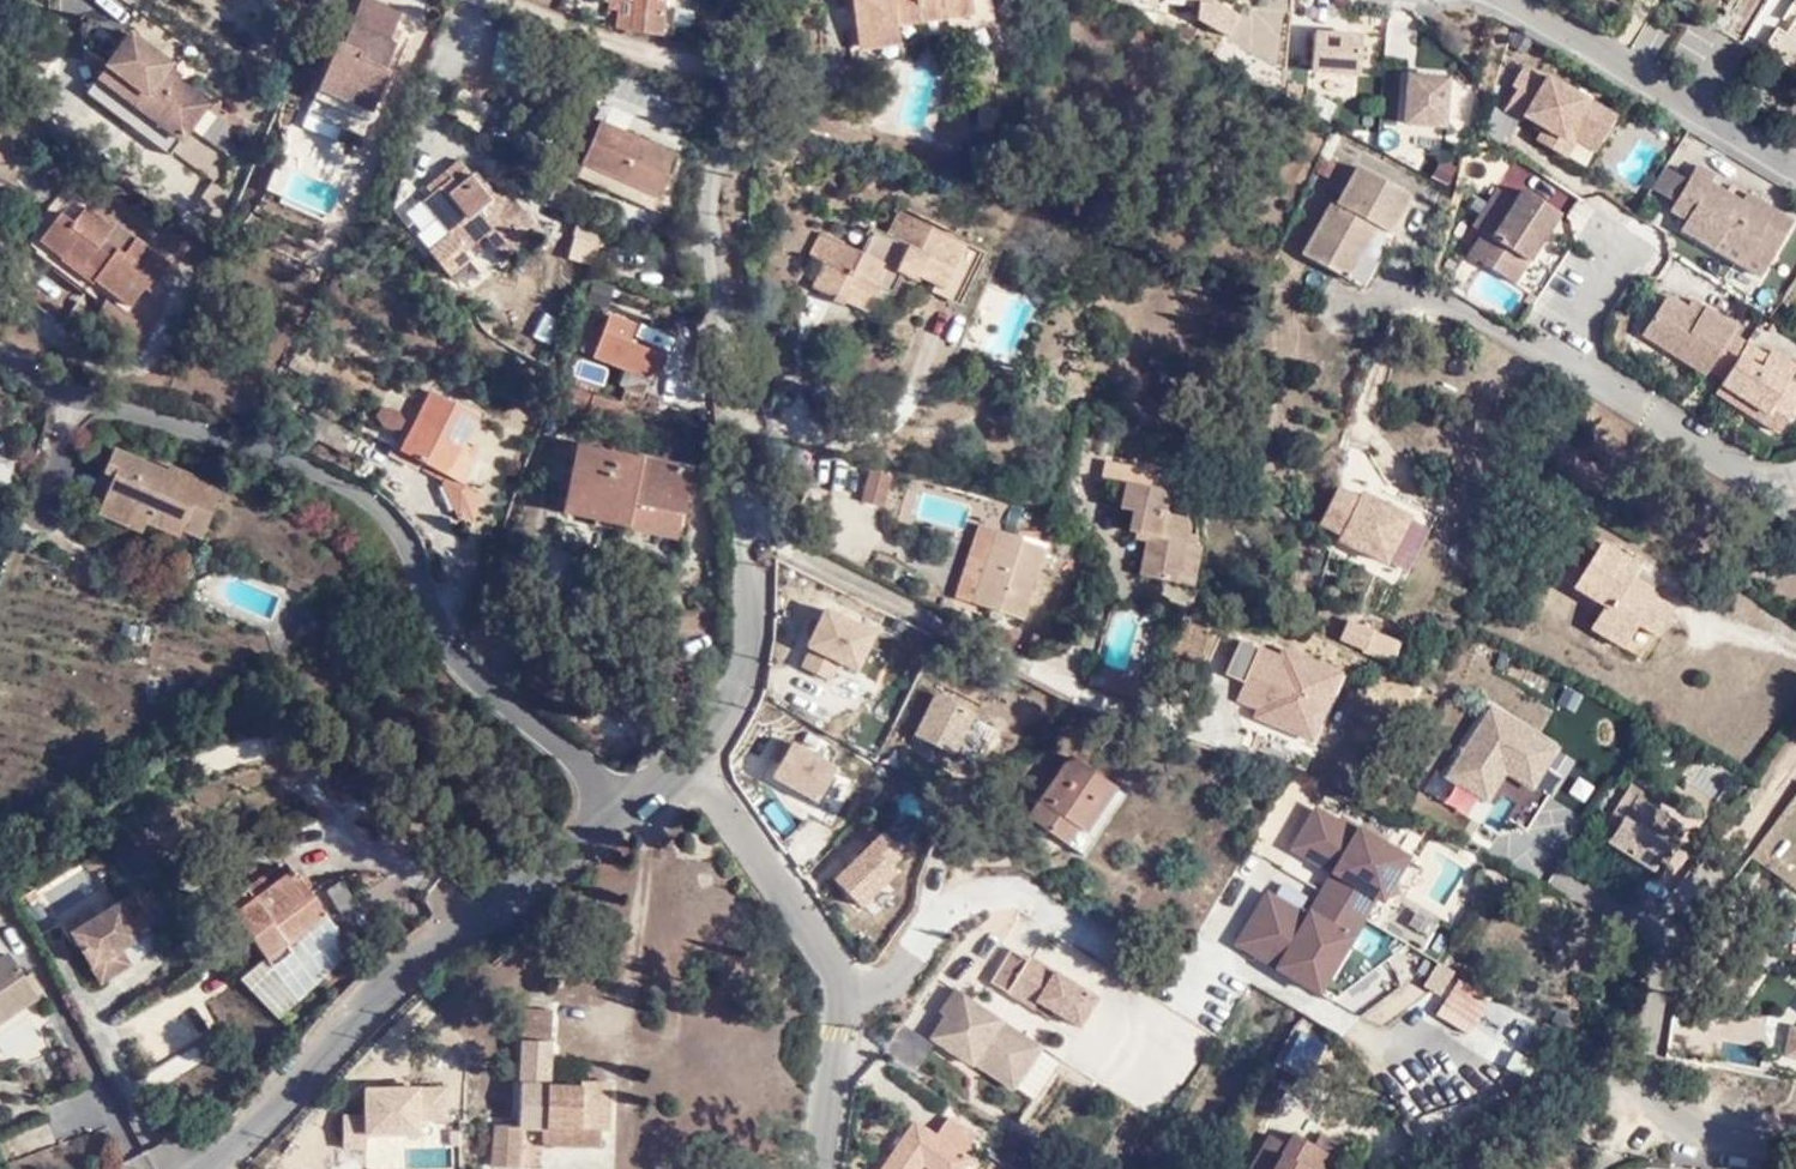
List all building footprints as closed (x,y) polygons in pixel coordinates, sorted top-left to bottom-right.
[(403,0),(359,0),(347,31),(362,36),(365,31),(393,42),(403,15),(398,12),(403,0)] [(618,27),(663,29),(665,0),(620,0),(618,27)] [(965,0),(852,0),(856,41),(894,36),(893,21),(919,19),(918,7),(965,0)] [(967,0),(965,0),(918,7),(919,19),(969,13),(967,0)] [(992,24),(990,0),(974,0),(976,25),(992,24)] [(1218,0),(1166,0),(1201,3),(1198,32),(1237,35),(1240,12),(1217,10),(1218,0)] [(1197,14),(1197,4),(1158,3),(1157,14),(1197,14)] [(131,34),(98,77),(184,143),(194,129),(211,106),(166,72),(172,64),(131,34)] [(896,51),(894,36),(856,41),(858,56),(896,51)] [(1323,75),(1370,76),(1371,38),(1324,37),(1323,75)] [(1554,151),(1572,163),(1591,134),(1618,150),(1632,126),(1565,84),(1562,87),(1544,75),(1531,97),(1535,100),(1522,118),(1540,129),(1543,125),(1562,138),(1554,151)] [(177,152),(184,143),(98,77),(87,92),(175,156),(177,152)] [(1418,77),(1414,125),(1454,129),(1458,80),(1418,77)] [(231,110),(224,120),(237,130),(244,121),(231,110)] [(660,188),(675,150),(600,117),(583,154),(660,188)] [(184,143),(177,152),(222,185),(230,156),(194,129),(184,143)] [(1611,161),(1618,150),(1591,134),(1572,163),(1580,168),(1593,150),(1611,161)] [(416,174),(440,211),(453,232),(484,215),(476,200),(487,193),(506,222),(519,213),(494,175),(483,181),(460,147),(416,174)] [(654,202),(660,188),(583,154),(577,168),(654,202)] [(330,219),(341,188),(278,165),(267,196),(330,219)] [(1396,232),(1416,195),(1374,170),(1352,206),(1345,202),(1314,255),(1357,281),(1388,228),(1396,232)] [(419,224),(440,211),(416,174),(396,186),(419,224)] [(1786,219),(1757,201),(1751,210),(1736,201),(1707,182),(1685,216),(1700,227),(1695,238),(1726,258),(1734,249),(1776,276),(1795,245),(1777,232),(1786,219)] [(1743,192),(1736,201),(1751,210),(1757,201),(1743,192)] [(1425,200),(1416,195),(1396,232),(1404,237),(1425,200)] [(1572,222),(1537,196),(1528,209),(1512,197),(1487,233),(1495,239),(1481,261),(1524,292),(1572,222)] [(149,289),(169,264),(134,237),(125,247),(102,228),(109,220),(83,199),(74,209),(63,200),(38,231),(59,249),(64,245),(83,261),(87,260),(96,267),(90,274),(127,305),(143,286),(149,289)] [(880,258),(854,245),(814,224),(802,246),(816,253),(803,278),(821,288),(820,294),(836,302),(839,296),(853,304),(871,273),(885,279),(891,269),(908,278),(911,272),(951,292),(975,250),(892,208),(882,226),(880,232),(890,237),(880,258)] [(125,247),(134,237),(111,218),(109,220),(102,228),(125,247)] [(1786,219),(1777,232),(1795,245),(1795,244),(1795,225),(1786,219)] [(868,220),(854,245),(880,258),(890,237),(880,232),(882,226),(868,220)] [(592,346),(649,363),(657,340),(623,330),(627,311),(605,304),(600,320),(592,346)] [(1734,393),(1759,354),(1745,345),(1750,337),(1709,310),(1703,320),(1680,305),(1656,342),(1734,393)] [(586,316),(578,342),(592,346),(600,320),(586,316)] [(1785,331),(1777,326),(1768,342),(1774,346),(1781,338),(1790,345),(1795,338),(1785,331)] [(1795,398),(1795,368),(1785,360),(1779,368),(1759,354),(1734,393),(1729,399),(1749,413),(1754,406),(1761,410),(1756,418),(1793,443),(1795,439),(1795,409),(1790,405),(1795,398)] [(596,383),(576,377),(567,410),(587,415),(591,404),(596,383)] [(622,412),(627,391),(596,383),(591,404),(622,412)] [(474,411),(431,389),(400,447),(440,470),(440,476),(440,482),(454,509),(469,517),(477,486),(458,476),(474,446),(460,440),(474,411)] [(396,436),(409,420),(386,403),(373,419),(396,436)] [(680,522),(692,454),(580,435),(568,502),(680,522)] [(146,514),(145,518),(176,529),(178,523),(199,531),(220,482),(167,461),(164,467),(111,445),(101,468),(91,492),(101,495),(146,514)] [(1149,578),(1204,590),(1213,550),(1208,548),(1209,538),(1200,537),(1200,530),(1197,522),(1176,518),(1179,498),(1183,497),(1188,477),(1114,463),(1110,486),(1134,491),(1130,512),(1142,515),(1139,534),(1156,538),(1149,578)] [(873,469),(866,469),(856,498),(875,505),(885,477),(884,472),(873,469)] [(1363,490),(1343,478),(1324,514),(1341,524),(1338,530),(1376,551),(1403,503),(1366,483),(1363,490)] [(140,529),(145,518),(146,514),(101,495),(95,509),(140,529)] [(958,597),(972,601),(997,530),(979,525),(958,597)] [(1020,616),(1042,545),(1034,541),(997,530),(972,601),(1020,616)] [(1662,579),(1605,541),(1572,590),(1605,611),(1592,633),(1626,653),(1643,630),(1656,640),(1676,611),(1652,595),(1662,579)] [(307,577),(290,570),(286,580),(303,588),(307,577)] [(833,687),(840,671),(861,681),(882,636),(827,610),(798,670),(833,687)] [(1373,621),(1370,625),(1350,614),(1338,632),(1359,644),(1358,646),(1367,651),(1382,627),(1373,621)] [(1323,745),(1344,670),(1255,645),(1234,720),(1323,745)] [(954,763),(979,717),(935,694),(910,739),(954,763)] [(1505,831),(1511,819),(1529,827),(1568,749),(1481,706),(1436,798),(1505,831)] [(762,774),(817,811),(842,775),(787,737),(762,774)] [(1080,827),(1108,780),(1064,752),(1035,800),(1051,810),(1041,825),(1061,839),(1072,822),(1080,827)] [(1120,788),(1108,780),(1080,827),(1072,822),(1061,839),(1080,851),(1120,788)] [(1628,791),(1608,825),(1617,830),(1605,849),(1656,879),(1688,826),(1628,791)] [(915,792),(899,802),(910,821),(927,811),(915,792)] [(1025,815),(1041,825),(1051,810),(1035,800),(1025,815)] [(1325,1003),(1410,858),(1317,805),(1289,852),(1331,876),(1308,914),(1267,890),(1233,950),(1325,1003)] [(815,868),(857,916),(913,866),(875,823),(863,834),(842,811),(825,827),(841,845),(815,868)] [(266,955),(273,964),(281,960),(322,931),(317,923),(328,915),(292,865),(270,881),(263,874),(261,875),(228,901),(266,955)] [(116,913),(70,939),(89,976),(136,948),(150,940),(130,905),(116,913)] [(273,964),(266,955),(241,976),(280,1016),(353,950),(328,915),(317,923),(322,931),(281,960),(273,964)] [(1009,947),(987,984),(1082,1039),(1104,1001),(1009,947)] [(26,1008),(1,966),(0,966),(0,1025),(26,1008)] [(1014,1092),(1043,1049),(1037,1046),(957,992),(941,1016),(947,1019),(933,1041),(974,1069),(975,1067),(1014,1092)] [(574,1126),(574,1142),(608,1145),(609,1128),(615,1128),(617,1084),(555,1079),(558,1008),(532,1006),(526,1121),(502,1122),(501,1165),(524,1166),(528,1123),(552,1125),(574,1126)] [(1786,1049),(1795,1055),(1795,1034),(1786,1049)] [(883,1168),(969,1168),(973,1162),(966,1157),(979,1136),(948,1117),(938,1135),(913,1120),(883,1168)] [(552,1142),(574,1142),(574,1126),(552,1125),(552,1142)] [(1294,1144),(1285,1156),(1271,1146),(1256,1168),(1331,1168),(1294,1144)]
